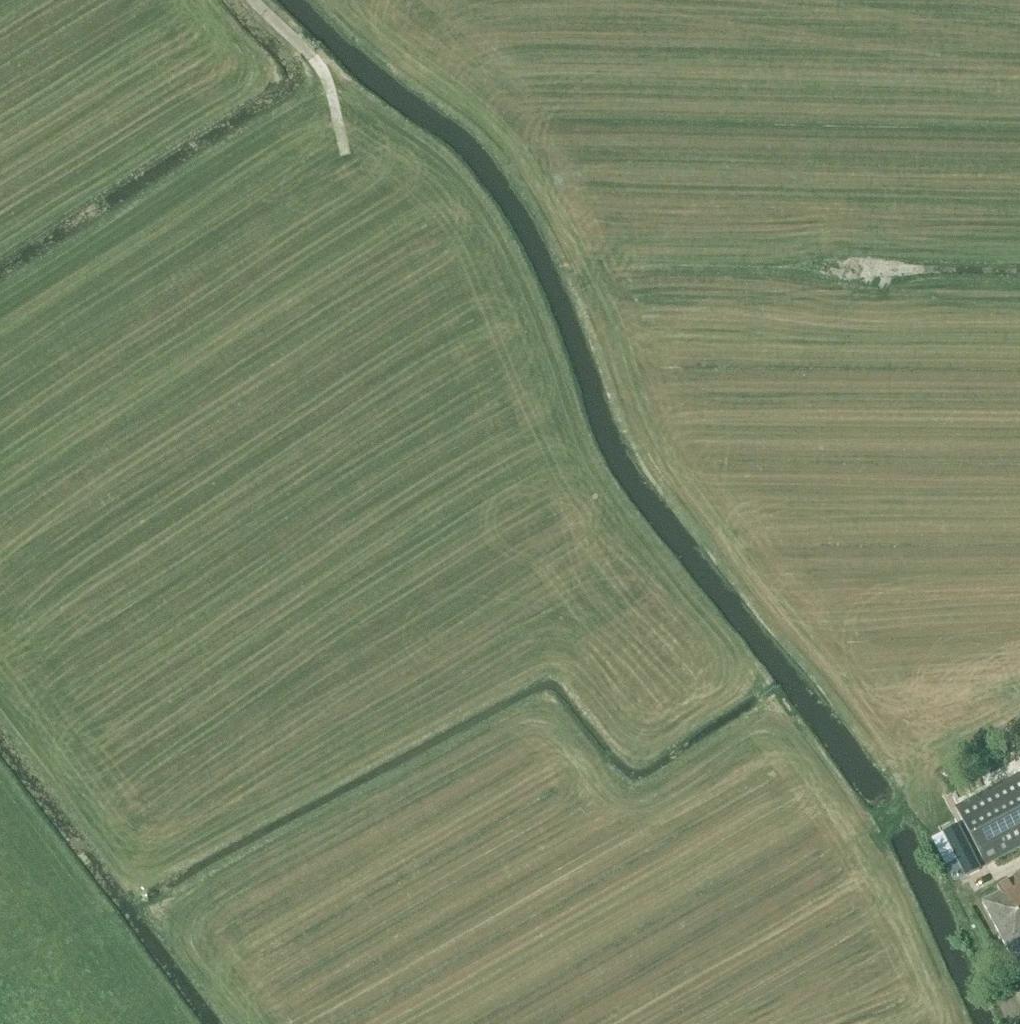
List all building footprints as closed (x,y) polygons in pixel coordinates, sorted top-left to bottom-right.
[(1019,848),(1019,775),(955,808),(985,866),(1019,848)] [(995,888),(999,894),(981,903),(1009,957),(1019,952),(1019,876),(995,888)]
